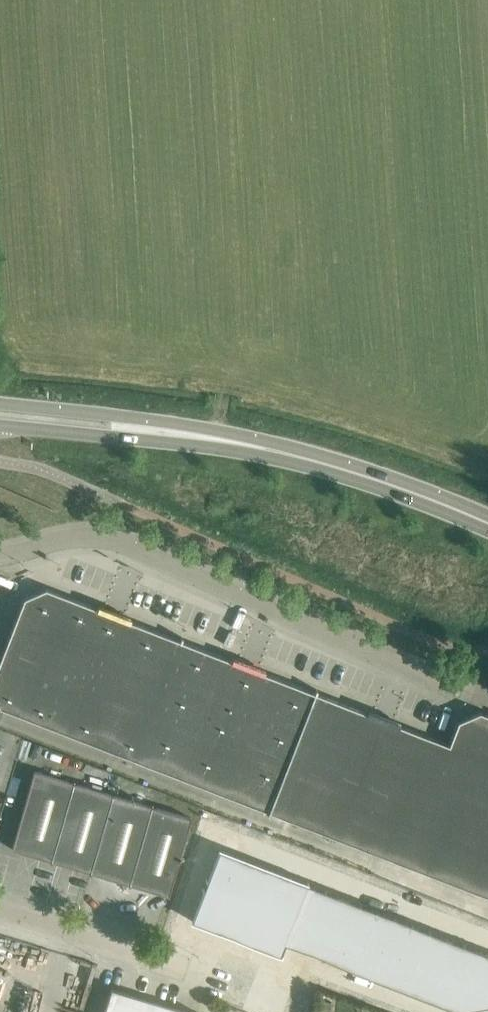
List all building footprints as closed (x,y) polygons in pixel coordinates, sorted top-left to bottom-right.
[(202,785),(248,667),(181,641),(183,637),(182,637),(180,641),(70,598),(71,594),(70,593),(68,597),(47,589),(45,585),(44,585),(45,589),(25,598),(23,594),(22,595),(24,599),(15,622),(11,621),(11,622),(15,623),(0,661),(0,708),(202,785)] [(248,667),(202,785),(269,811),(268,813),(269,814),(270,812),(487,897),(487,715),(481,712),(479,708),(478,708),(479,712),(459,721),(457,717),(456,718),(458,722),(452,738),(448,736),(448,737),(452,739),(449,745),(316,693),(318,690),(316,689),(315,693),(248,667)] [(35,771),(18,830),(12,849),(51,861),(74,783),(35,771)] [(114,795),(74,783),(51,861),(90,872),(114,795)] [(114,795),(90,872),(130,884),(153,806),(114,795)] [(192,818),(153,806),(130,884),(169,896),(192,818)] [(192,921),(281,955),(286,944),(458,1010),(487,1005),(487,953),(219,849),(192,921)] [(111,989),(104,1011),(189,1011),(111,989)]
